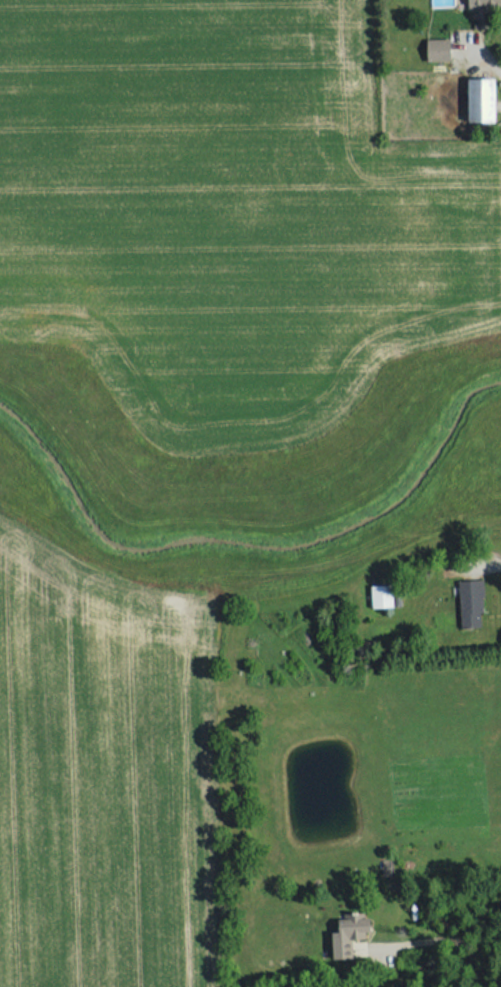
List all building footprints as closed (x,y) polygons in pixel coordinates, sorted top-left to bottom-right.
[(485,8),(484,0),(463,0),(464,9),(485,8)] [(422,39),(422,61),(445,61),(445,39),(422,39)] [(489,122),(490,78),(463,77),(462,121),(489,122)] [(455,629),(478,628),(477,581),(454,581),(455,629)] [(388,608),(387,585),(366,586),(367,609),(388,608)] [(327,960),(346,959),(346,940),(365,939),(364,914),(338,915),(339,925),(332,925),(333,933),(326,933),(327,960)]
